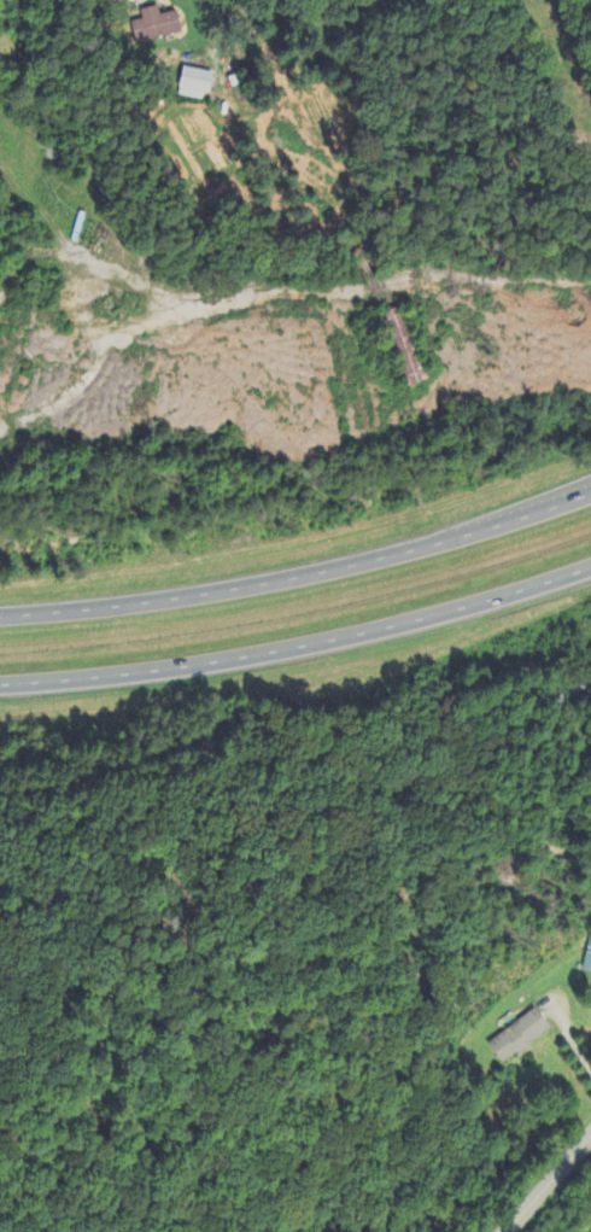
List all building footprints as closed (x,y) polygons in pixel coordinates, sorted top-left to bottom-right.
[(142,12),(144,22),(132,24),(137,45),(182,35),(178,13),(160,17),(159,8),(142,12)] [(178,97),(207,103),(213,75),(184,69),(178,97)] [(590,974),(590,951),(588,950),(582,972),(590,974)] [(489,1044),(503,1066),(552,1033),(537,1011),(489,1044)]
